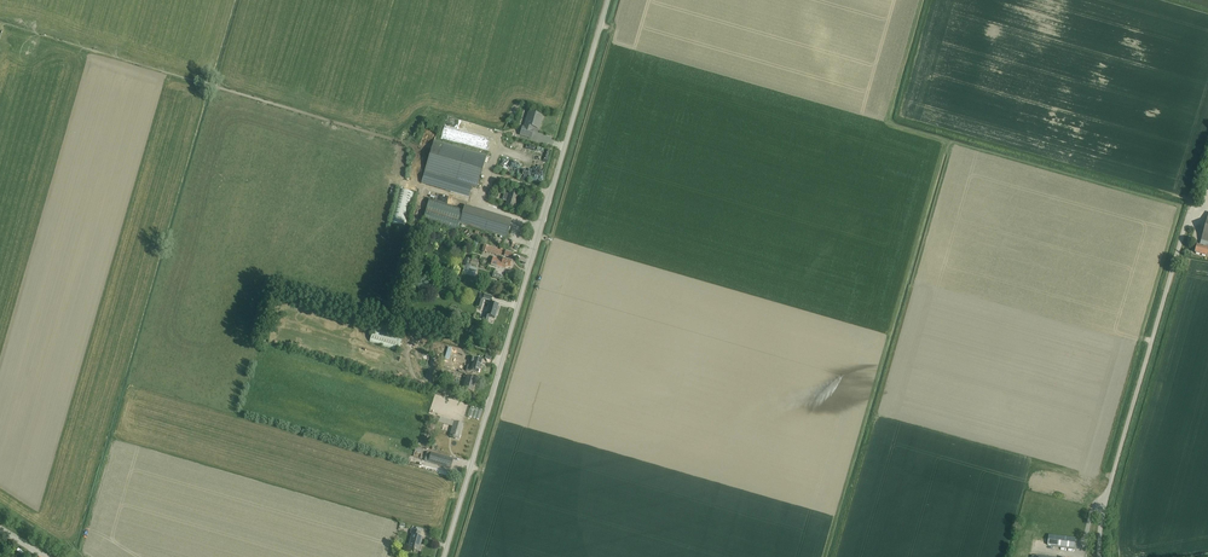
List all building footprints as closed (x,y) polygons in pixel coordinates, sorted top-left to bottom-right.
[(522,128),(520,135),(532,138),(534,131),(532,131),(533,127),(538,129),(542,117),(528,113),(524,129),(522,128)] [(434,140),(421,184),(467,198),(470,186),(477,188),(487,156),(450,145),(434,140)] [(400,190),(392,225),(405,228),(413,193),(400,190)] [(506,201),(505,206),(514,208),(519,194),(510,191),(508,195),(504,194),(502,200),(506,201)] [(460,223),(506,237),(512,220),(465,206),(463,209),(429,199),(423,222),(458,232),(460,223)] [(1200,247),(1197,246),(1195,253),(1207,257),(1207,254),(1207,218),(1200,247)] [(493,257),(491,265),(506,269),(507,267),(510,268),(512,261),(503,258),(503,259),(500,258),(500,259),(493,257)] [(477,272),(476,272),(476,271),(477,271),(477,269),(469,266),(471,260),(465,258),(463,266),(467,267),(467,268),(467,269),(464,268),(462,274),(475,278),(477,272)] [(480,294),(478,299),(476,307),(482,309),(484,301),(483,301),(483,299),(491,301),(492,297),(484,295),(480,294)] [(495,318),(498,306),(491,303),(487,315),(485,314),(483,320),(488,322),(490,316),(495,318)] [(370,342),(399,350),(403,337),(373,329),(370,342)] [(432,354),(425,377),(424,382),(434,385),(436,377),(442,356),(446,346),(418,338),(414,348),(426,352),(432,354)] [(481,365),(479,364),(480,361),(472,359),(471,363),(473,364),(472,366),(468,365),(466,370),(471,372),(472,371),(478,373),(481,365)] [(472,392),(476,380),(467,377),(463,390),(472,392)] [(459,439),(463,425),(454,422),(450,437),(459,439)] [(424,461),(429,462),(450,469),(453,460),(431,453),(427,452),(424,461)] [(406,547),(406,549),(419,552),(423,538),(421,537),(420,536),(421,532),(412,529),(411,529),(410,534),(412,535),(408,548),(406,547)] [(1074,549),(1075,539),(1048,536),(1047,546),(1074,549)]
